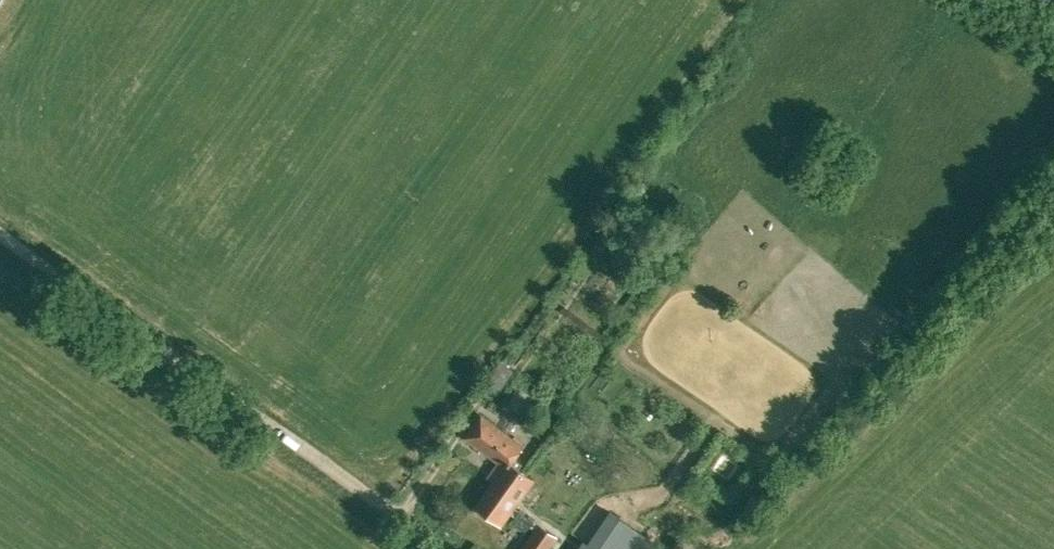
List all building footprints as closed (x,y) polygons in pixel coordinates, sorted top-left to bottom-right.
[(481,391),(494,400),(514,371),(501,362),(481,391)] [(542,401),(549,406),(558,394),(550,388),(542,401)] [(557,536),(538,522),(537,523),(514,506),(534,479),(510,462),(523,443),(481,413),(464,437),(498,462),(488,477),(491,480),(474,505),(501,524),(510,511),(534,528),(519,548),(548,548),(557,536)] [(653,541),(609,509),(586,542),(583,541),(577,548),(648,548),(653,541)]
